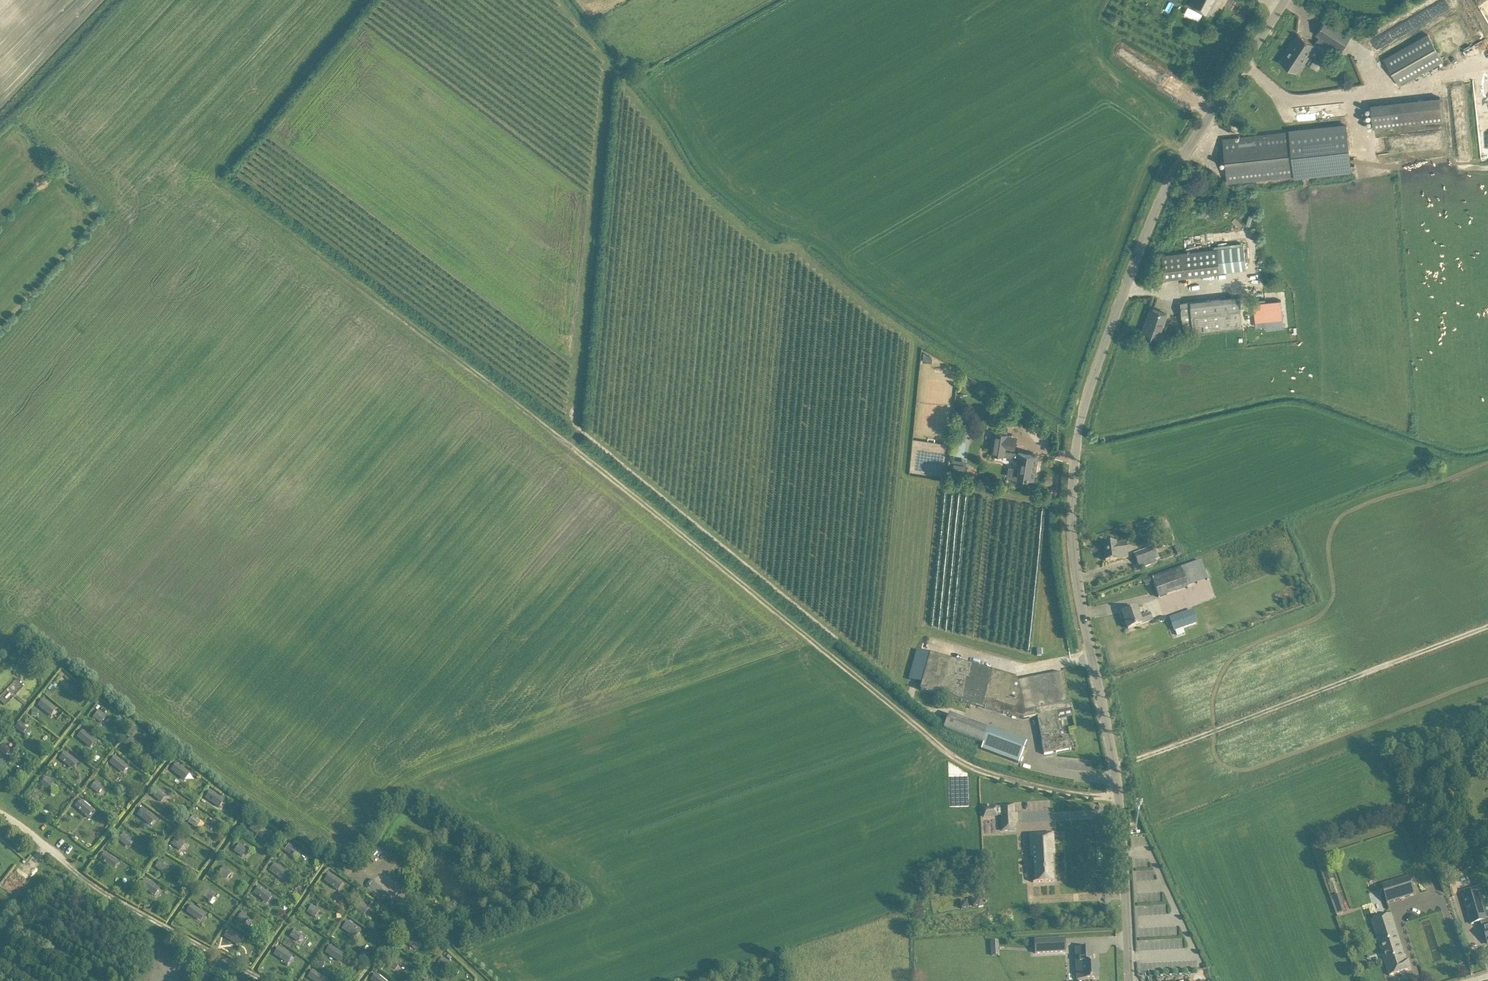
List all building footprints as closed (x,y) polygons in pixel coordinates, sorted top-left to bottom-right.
[(1189,3),(1209,14),(1216,0),(1190,0),(1189,3)] [(1351,36),(1326,20),(1317,34),(1341,51),(1351,36)] [(1314,45),(1315,44),(1299,34),(1280,62),(1297,72),(1304,61),(1302,60),(1313,44),(1314,45)] [(1400,85),(1443,60),(1428,34),(1385,58),(1400,85)] [(1373,128),(1443,120),(1440,96),(1370,104),(1373,128)] [(1228,182),(1294,175),(1294,179),(1351,172),(1346,125),(1289,131),(1289,132),(1223,139),(1228,182)] [(1436,137),(1434,146),(1442,148),(1445,133),(1435,130),(1434,136),(1436,137)] [(1244,245),(1163,254),(1165,278),(1246,269),(1244,245)] [(1194,332),(1244,326),(1240,296),(1180,302),(1183,322),(1193,321),(1194,332)] [(1281,300),(1253,303),(1255,321),(1283,318),(1281,300)] [(1167,313),(1163,312),(1153,308),(1148,322),(1146,322),(1143,330),(1159,336),(1167,313)] [(997,432),(993,453),(1004,455),(1005,450),(1005,448),(1008,434),(1005,433),(1004,433),(1000,433),(999,432),(997,432)] [(942,470),(945,442),(914,439),(911,470),(931,472),(931,469),(942,470)] [(1038,455),(1005,450),(1004,455),(1018,457),(1017,459),(1021,460),(1020,468),(1018,468),(1016,477),(1026,479),(1026,477),(1034,478),(1038,455)] [(954,465),(953,471),(954,471),(953,475),(962,477),(962,473),(963,473),(964,471),(963,471),(964,467),(954,465)] [(1115,544),(1103,545),(1105,561),(1117,560),(1117,559),(1127,558),(1125,543),(1115,544)] [(1154,546),(1133,553),(1137,565),(1133,566),(1135,571),(1156,564),(1155,561),(1159,560),(1154,546)] [(1181,569),(1152,579),(1153,582),(1158,598),(1187,587),(1181,569)] [(1136,608),(1125,612),(1123,613),(1128,629),(1152,621),(1149,614),(1139,617),(1136,608)] [(1192,611),(1170,619),(1174,631),(1196,623),(1192,611)] [(1014,677),(922,651),(919,650),(910,682),(922,685),(920,690),(1024,719),(1037,717),(1044,755),(1071,750),(1068,736),(1061,737),(1057,713),(1071,710),(1071,708),(1073,707),(1072,703),(1070,704),(1064,673),(1018,682),(1014,677)] [(53,708),(43,700),(38,706),(48,714),(53,708)] [(94,717),(101,724),(107,716),(99,710),(94,717)] [(15,728),(27,738),(32,732),(20,723),(15,728)] [(1026,743),(989,729),(982,746),(981,749),(1019,763),(1020,759),(1026,743)] [(83,731),(77,737),(87,745),(92,739),(83,731)] [(125,744),(134,750),(138,744),(134,742),(136,740),(131,736),(125,744)] [(1435,753),(1431,741),(1415,746),(1420,758),(1435,753)] [(3,743),(0,748),(0,752),(6,756),(10,751),(7,748),(8,747),(3,743)] [(65,752),(60,759),(70,767),(75,760),(65,752)] [(115,757),(110,764),(119,770),(124,764),(115,757)] [(170,775),(178,781),(183,775),(179,772),(180,770),(176,767),(170,775)] [(41,784),(48,790),(53,784),(50,782),(51,780),(47,777),(41,784)] [(96,781),(91,788),(100,794),(104,790),(100,787),(101,785),(96,781)] [(159,790),(154,797),(162,804),(167,797),(159,790)] [(210,792),(205,798),(216,806),(220,799),(210,792)] [(80,801),(75,807),(85,815),(90,809),(80,801)] [(1001,805),(1002,831),(1015,830),(1014,822),(1017,822),(1016,815),(1014,815),(1013,805),(1001,805)] [(142,809),(137,815),(147,823),(152,817),(142,809)] [(188,823),(196,828),(200,823),(197,820),(198,818),(194,815),(188,823)] [(250,829),(258,835),(262,829),(258,826),(259,824),(255,821),(250,829)] [(118,840),(127,847),(131,841),(127,838),(128,836),(124,833),(118,840)] [(1055,881),(1052,834),(1030,835),(1033,883),(1055,881)] [(172,845),(180,851),(184,845),(180,842),(182,840),(177,837),(172,845)] [(284,851),(292,857),(297,851),(293,848),(294,847),(290,843),(284,851)] [(248,852),(238,844),(233,851),(243,858),(248,852)] [(105,854),(100,860),(110,868),(115,861),(105,854)] [(155,868),(163,874),(167,868),(164,865),(165,863),(161,860),(155,868)] [(275,864),(270,871),(279,878),(284,871),(283,870),(281,868),(275,864)] [(219,874),(227,880),(231,874),(228,871),(229,869),(224,866),(219,874)] [(329,874),(324,881),(338,891),(343,884),(329,874)] [(1382,885),(1388,903),(1415,895),(1409,877),(1382,885)] [(145,880),(141,887),(151,894),(156,888),(145,880)] [(259,887),(254,893),(264,902),(269,895),(259,887)] [(203,897),(211,902),(215,896),(213,894),(214,892),(208,888),(203,897)] [(1464,895),(1472,924),(1482,921),(1487,943),(1487,916),(1479,891),(1471,893),(1470,889),(1465,891),(1466,894),(1464,895)] [(1337,895),(1331,897),(1337,914),(1344,912),(1337,895)] [(365,916),(369,910),(365,907),(366,905),(362,902),(356,910),(365,916)] [(307,913),(315,918),(319,912),(315,909),(316,908),(312,905),(307,913)] [(192,906),(187,913),(197,920),(202,913),(192,906)] [(247,914),(243,912),(237,920),(245,925),(249,918),(246,916),(247,914)] [(1409,960),(1406,960),(1392,914),(1372,920),(1390,976),(1412,969),(1409,960)] [(362,931),(348,921),(342,929),(357,939),(362,931)] [(290,937),(298,942),(302,936),(294,930),(290,937)] [(228,931),(224,937),(235,944),(239,938),(228,931)] [(404,942),(412,948),(417,942),(413,939),(414,938),(410,935),(404,942)] [(1035,953),(1066,952),(1065,939),(1034,940),(1035,953)] [(1140,949),(1151,949),(1151,939),(1140,940),(1140,949)] [(330,947),(326,953),(336,960),(341,954),(330,947)] [(1098,979),(1097,962),(1092,962),(1091,947),(1075,948),(1076,964),(1083,964),(1083,971),(1076,971),(1077,980),(1098,979)] [(278,948),(274,955),(285,962),(289,955),(278,948)] [(388,965),(395,970),(400,964),(396,962),(397,960),(393,957),(388,965)] [(437,964),(445,970),(449,965),(445,962),(447,960),(443,957),(437,964)] [(308,978),(314,980),(321,980),(323,978),(313,971),(308,978)]
